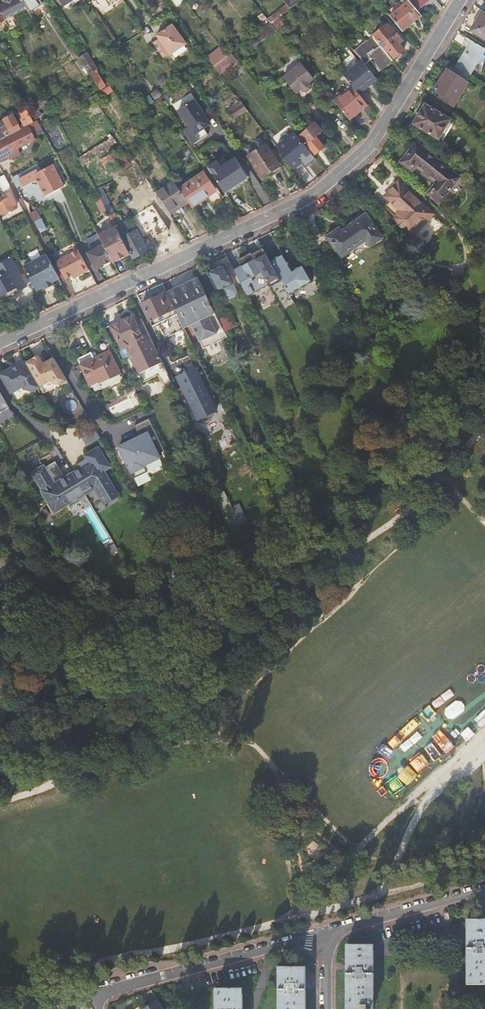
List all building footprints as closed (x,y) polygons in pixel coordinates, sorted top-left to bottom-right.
[(1,14),(10,29),(16,26),(11,17),(27,9),(21,0),(2,0),(4,4),(0,6),(0,11),(1,14)] [(27,9),(28,11),(41,3),(39,0),(21,0),(27,9)] [(286,4),(290,9),(301,0),(283,0),(286,4)] [(410,1),(417,10),(429,0),(409,0),(410,1)] [(390,17),(403,32),(422,16),(417,10),(410,1),(390,17)] [(267,19),(269,22),(271,24),(290,9),(286,4),(267,19)] [(482,11),(469,31),(484,41),(484,13),(483,12),(482,11)] [(387,24),(373,36),(375,38),(388,53),(390,52),(395,58),(405,50),(398,41),(402,38),(398,33),(396,35),(387,24)] [(187,44),(172,25),(156,36),(159,39),(152,43),(163,60),(187,44)] [(362,59),(366,65),(371,61),(379,71),(393,60),(388,53),(375,38),(369,42),(368,41),(355,51),(357,54),(362,59)] [(469,77),(484,52),(484,50),(465,38),(461,44),(466,47),(454,67),(469,76),(469,77)] [(227,56),(213,66),(220,74),(237,60),(230,53),(227,56)] [(85,54),(78,59),(89,74),(99,89),(103,87),(99,81),(99,80),(93,71),(96,69),(85,54)] [(343,74),(352,86),(359,93),(365,88),(370,84),(377,78),(366,65),(362,59),(343,74)] [(300,64),(283,78),(296,93),(301,89),(302,91),(306,92),(311,89),(311,85),(309,83),(313,79),(300,64)] [(454,67),(450,64),(434,90),(441,94),(447,98),(444,101),(453,107),(468,84),(465,83),(469,76),(454,67)] [(352,86),(334,101),(349,120),(360,110),(359,108),(366,102),(359,93),(352,86)] [(110,87),(101,92),(104,97),(113,92),(110,87)] [(157,90),(151,94),(154,100),(161,95),(157,90)] [(299,106),(304,103),(298,97),(294,100),(299,106)] [(204,128),(210,124),(194,100),(178,110),(189,127),(183,132),(192,145),(208,134),(204,128)] [(424,106),(413,125),(438,140),(449,121),(424,106)] [(289,113),(283,117),(291,127),(297,122),(289,113)] [(0,122),(0,126),(5,136),(20,127),(13,114),(0,122)] [(33,122),(28,124),(10,133),(0,139),(0,161),(8,157),(9,158),(20,152),(17,147),(35,138),(32,131),(40,126),(37,120),(33,122)] [(131,120),(127,123),(131,129),(135,127),(131,120)] [(316,122),(300,135),(316,155),(325,147),(317,137),(323,131),(316,122)] [(439,202),(442,214),(470,179),(450,162),(445,167),(416,143),(400,163),(410,172),(415,166),(437,183),(428,193),(439,202)] [(265,145),(248,156),(262,178),(280,167),(265,145)] [(224,157),(207,168),(224,193),(247,178),(239,165),(241,163),(240,162),(238,164),(235,159),(228,164),(224,157)] [(17,174),(11,177),(16,187),(18,186),(22,184),(23,186),(36,179),(46,196),(64,186),(52,164),(41,170),(37,164),(28,168),(17,174)] [(203,173),(179,190),(188,202),(191,208),(206,198),(211,205),(220,199),(203,173)] [(4,175),(0,177),(0,182),(3,188),(9,185),(6,180),(4,175)] [(173,182),(157,192),(170,210),(179,204),(181,207),(188,202),(179,190),(173,182)] [(395,196),(390,201),(385,206),(395,216),(392,219),(411,237),(433,214),(399,182),(390,191),(395,196)] [(385,196),(390,201),(395,196),(390,191),(385,196)] [(17,204),(11,194),(9,196),(6,192),(0,195),(0,213),(17,204)] [(157,192),(155,193),(168,212),(170,210),(157,192)] [(156,201),(150,193),(127,207),(131,215),(156,201)] [(102,212),(106,209),(99,196),(94,199),(102,212)] [(135,216),(133,218),(143,237),(168,223),(158,206),(136,219),(135,216)] [(338,230),(325,238),(339,259),(365,241),(369,247),(381,239),(365,215),(340,233),(338,230)] [(115,226),(98,235),(103,243),(104,243),(114,262),(130,254),(120,234),(117,229),(115,226)] [(120,227),(117,229),(120,234),(130,254),(133,259),(148,251),(136,229),(124,236),(122,233),(123,233),(120,227)] [(148,245),(155,258),(166,253),(158,239),(148,245)] [(112,261),(103,244),(87,253),(96,269),(112,261)] [(240,267),(233,271),(238,281),(247,298),(268,286),(269,288),(280,282),(288,295),(311,282),(302,266),(291,272),(282,256),(269,263),(262,249),(251,256),(250,254),(240,259),(241,262),(238,264),(240,267)] [(78,251),(56,261),(65,278),(77,272),(79,275),(88,270),(78,251)] [(46,254),(23,265),(25,269),(29,277),(35,290),(43,286),(44,288),(52,284),(51,282),(59,278),(52,265),(46,254)] [(16,287),(18,290),(26,285),(11,258),(0,263),(0,295),(16,287)] [(233,271),(229,263),(208,273),(217,292),(221,300),(225,302),(235,298),(236,293),(232,284),(238,281),(233,271)] [(198,277),(166,292),(183,329),(191,325),(203,349),(227,338),(224,331),(217,316),(198,277)] [(151,328),(157,325),(164,339),(184,330),(183,329),(166,292),(140,305),(151,328)] [(217,316),(224,331),(235,325),(228,311),(217,316)] [(123,347),(137,374),(161,363),(140,320),(134,322),(131,316),(111,326),(110,325),(104,328),(111,344),(117,341),(120,348),(123,347)] [(114,350),(120,348),(117,341),(111,344),(114,350)] [(108,351),(79,365),(89,385),(98,380),(99,383),(118,374),(108,351)] [(205,390),(212,386),(195,353),(182,360),(189,372),(179,377),(178,380),(182,388),(186,398),(197,422),(198,421),(206,422),(211,420),(215,413),(216,413),(205,390)] [(66,380),(53,358),(43,364),(41,362),(38,356),(34,358),(26,363),(39,386),(51,379),(52,382),(61,383),(66,380)] [(26,363),(25,362),(19,366),(12,370),(11,368),(0,374),(0,376),(11,394),(22,388),(24,390),(33,391),(40,387),(39,386),(26,363)] [(179,402),(186,398),(182,388),(175,391),(179,402)] [(286,394),(290,402),(296,399),(292,391),(286,394)] [(8,408),(0,393),(0,413),(8,408)] [(157,455),(163,451),(148,419),(133,426),(139,437),(118,447),(133,479),(146,472),(143,466),(158,458),(157,455)] [(97,428),(83,434),(87,444),(101,438),(97,428)] [(95,487),(104,503),(117,495),(102,470),(109,466),(98,449),(87,455),(91,463),(65,478),(55,461),(45,466),(44,464),(30,472),(53,511),(95,487)] [(249,522),(240,502),(232,505),(226,490),(216,494),(230,529),(249,522)] [(117,495),(104,503),(106,507),(119,499),(117,495)] [(352,555),(341,562),(345,568),(356,562),(352,555)] [(467,969),(469,969),(469,983),(484,983),(484,918),(469,918),(469,925),(467,925),(467,969)] [(346,994),(349,994),(348,1008),(370,1008),(370,994),(373,994),(373,950),(370,950),(370,943),(349,943),(349,950),(346,950),(346,994)] [(278,1008),(305,1008),(305,966),(278,965),(278,1008)] [(215,994),(215,1008),(242,1008),(242,993),(239,993),(239,987),(218,987),(218,994),(215,994)] [(63,995),(55,999),(60,1008),(68,1004),(63,995)] [(158,1000),(144,1008),(164,1008),(158,1000)]
